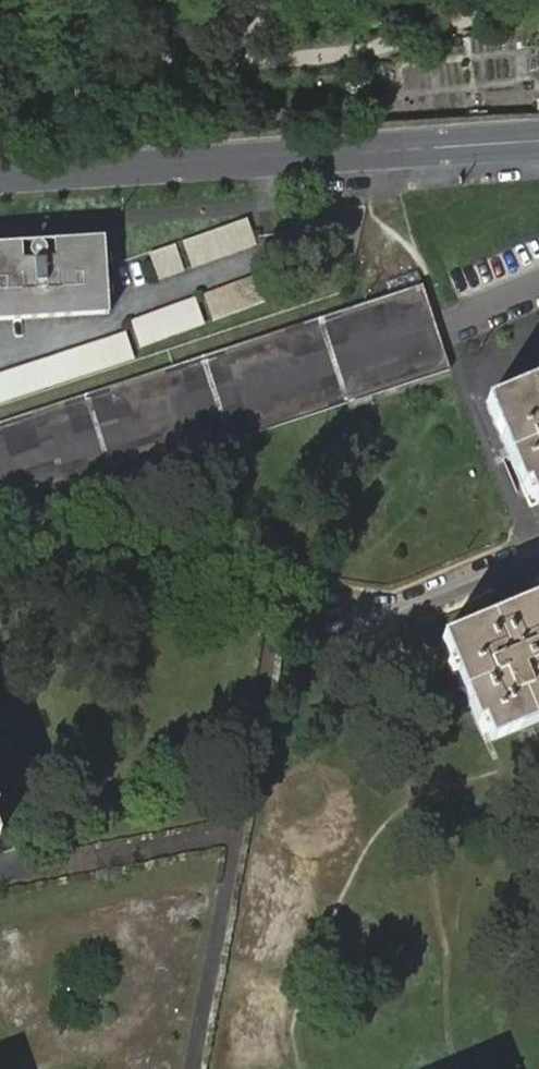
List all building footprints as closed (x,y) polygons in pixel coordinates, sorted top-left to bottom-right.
[(189,246),(197,271),(261,246),(253,223),(189,246)] [(50,237),(52,246),(63,244),(72,244),(67,241),(62,240),(58,238),(50,237)] [(0,248),(0,249),(9,248),(19,247),(19,240),(11,242),(6,244),(0,248)] [(5,319),(22,318),(40,317),(59,315),(76,314),(93,313),(109,311),(108,290),(107,266),(106,246),(105,242),(72,244),(63,244),(52,246),(53,261),(36,264),(20,262),(19,247),(9,248),(0,249),(0,319),(5,319)] [(110,247),(105,242),(106,246),(107,266),(114,266),(115,260),(114,255),(112,250),(110,247)] [(30,250),(29,254),(31,258),(32,259),(34,260),(37,261),(39,260),(42,258),(43,256),(44,253),(42,249),(40,247),(38,246),(37,246),(34,247),(31,247),(30,250)] [(154,258),(162,283),(187,273),(179,250),(154,258)] [(206,298),(214,324),(268,305),(259,280),(206,298)] [(346,313),(175,368),(201,453),(328,412),(451,373),(444,352),(431,314),(423,288),(356,310),(346,313)] [(127,324),(136,351),(207,327),(198,301),(127,324)] [(0,376),(0,404),(131,362),(123,338),(0,376)] [(175,368),(0,424),(0,517),(201,453),(175,368)] [(530,508),(538,504),(538,382),(488,402),(530,508)] [(485,745),(538,723),(538,600),(443,637),(485,745)]
